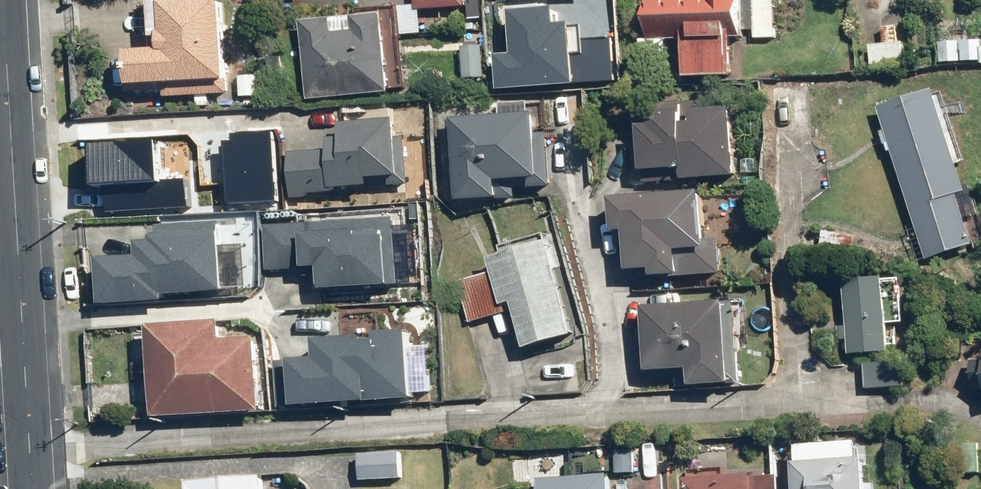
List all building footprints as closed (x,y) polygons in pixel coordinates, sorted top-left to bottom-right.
[(125,57),(126,93),(225,89),(221,5),(196,6),(196,0),(149,0),(151,43),(160,42),(160,56),(125,57)] [(400,10),(402,38),(423,36),(421,13),(468,11),(467,0),(417,0),(417,9),(400,10)] [(770,0),(639,0),(641,33),(679,32),(682,32),(731,30),(754,29),(754,36),(771,36),(770,0)] [(607,4),(506,10),(509,54),(491,54),(493,85),(611,78),(607,4)] [(385,22),(305,25),(307,102),(387,99),(385,22)] [(682,32),(679,32),(681,77),(733,75),(731,30),(682,32)] [(939,65),(980,64),(980,58),(980,43),(939,44),(939,65)] [(872,47),(872,73),(907,73),(907,47),(872,47)] [(894,158),(927,265),(975,250),(967,224),(980,220),(980,218),(976,201),(961,206),(959,200),(965,198),(956,168),(965,165),(942,93),(880,113),(887,136),(881,138),(888,160),(894,158)] [(701,108),(660,110),(661,124),(642,125),(645,183),(738,178),(735,118),(735,112),(702,114),(701,108)] [(548,183),(545,135),(529,136),(528,113),(447,118),(452,199),(511,196),(510,185),(548,183)] [(284,154),(288,197),(407,185),(403,136),(389,138),(387,118),(322,124),(324,150),(284,154)] [(219,141),(225,203),(277,198),(270,129),(232,133),(233,140),(219,141)] [(104,182),(105,211),(187,207),(185,178),(153,179),(151,140),(85,143),(87,183),(104,182)] [(655,274),(656,281),(676,281),(676,283),(726,281),(725,248),(710,249),(709,199),(614,202),(615,236),(628,236),(629,275),(655,274)] [(391,219),(262,226),(265,268),(314,265),(315,285),(394,281),(391,219)] [(92,258),(94,302),(157,299),(157,289),(216,286),(213,224),(147,227),(148,242),(131,243),(132,256),(92,258)] [(470,326),(504,316),(503,311),(513,308),(527,357),(575,344),(548,247),(490,264),(493,275),(459,285),(470,326)] [(845,353),(887,349),(885,324),(900,323),(896,276),(879,278),(878,272),(839,275),(845,353)] [(690,376),(691,392),(735,391),(735,311),(645,311),(645,376),(690,376)] [(149,331),(154,423),(263,417),(258,344),(224,346),(223,327),(149,331)] [(284,359),(286,403),(403,397),(399,330),(309,335),(311,358),(284,359)] [(972,336),(971,396),(980,396),(980,336),(972,336)] [(896,367),(866,366),(865,392),(896,393),(896,367)] [(360,455),(360,484),(402,484),(402,454),(360,455)] [(865,464),(795,463),(794,488),(864,488),(865,464)] [(778,476),(682,479),(683,488),(778,488),(778,476)] [(535,488),(611,488),(611,479),(535,479),(535,488)]
